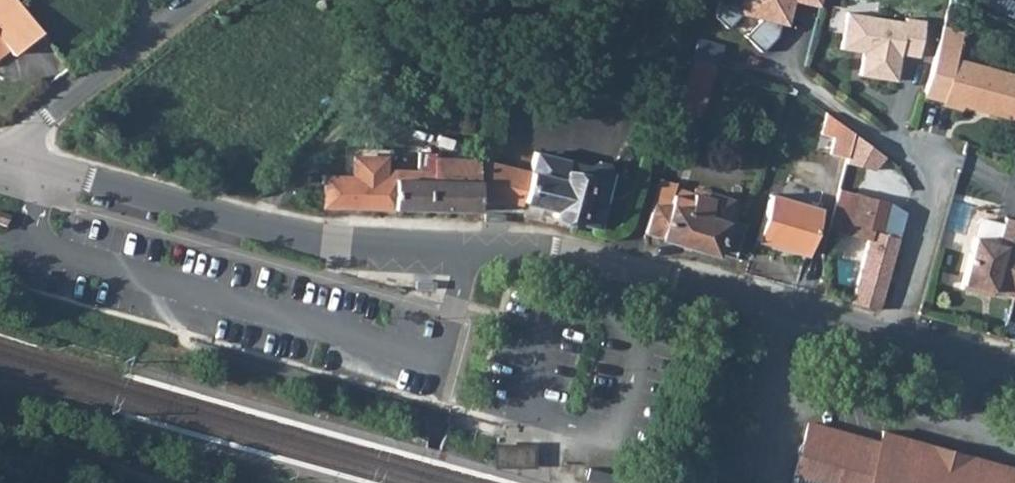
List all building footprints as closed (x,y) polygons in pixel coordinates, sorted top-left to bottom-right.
[(5,46),(11,55),(42,31),(17,0),(0,0),(0,50),(5,46)] [(742,5),(723,0),(718,0),(715,15),(728,27),(740,13),(788,24),(793,0),(743,0),(742,5)] [(905,21),(846,11),(840,49),(862,52),(858,76),(899,83),(903,55),(919,58),(925,20),(906,17),(905,21)] [(944,29),(929,86),(948,91),(944,104),(943,107),(961,113),(963,108),(1014,123),(1014,78),(957,62),(964,34),(944,29)] [(698,114),(700,115),(718,45),(696,38),(682,92),(677,109),(698,114)] [(925,99),(944,104),(948,91),(929,86),(925,99)] [(826,110),(820,133),(834,136),(831,154),(849,157),(856,134),(826,110)] [(849,157),(847,164),(874,170),(886,155),(856,134),(849,157)] [(535,151),(523,201),(553,209),(551,215),(598,228),(613,172),(535,151)] [(383,176),(384,168),(384,156),(353,155),(353,175),(383,176)] [(394,177),(393,209),(478,210),(478,195),(478,159),(476,159),(431,156),(431,159),(417,158),(416,168),(416,177),(394,177)] [(416,177),(416,168),(395,167),(394,177),(416,177)] [(393,209),(394,177),(383,176),(353,175),(343,175),(324,175),(323,207),(393,209)] [(862,227),(870,197),(836,187),(827,228),(866,238),(851,302),(876,309),(878,304),(880,296),(893,236),(874,230),(862,227)] [(737,259),(746,224),(723,218),(728,200),(707,193),(706,198),(691,193),(690,199),(672,195),(667,209),(651,207),(644,232),(737,259)] [(478,210),(498,211),(501,198),(478,195),(478,210)] [(757,241),(803,253),(815,207),(769,195),(757,241)] [(883,200),(870,197),(862,227),(874,230),(883,200)] [(501,198),(498,211),(519,216),(523,201),(501,198)] [(1014,287),(1014,222),(1007,220),(1005,226),(1000,245),(975,238),(962,288),(983,294),(984,290),(1012,297),(1014,287)] [(984,221),(979,224),(975,238),(1000,245),(1005,226),(984,221)] [(806,420),(788,482),(1009,482),(1014,465),(880,427),(877,440),(806,420)] [(586,467),(583,482),(588,482),(610,482),(612,473),(586,467)]
